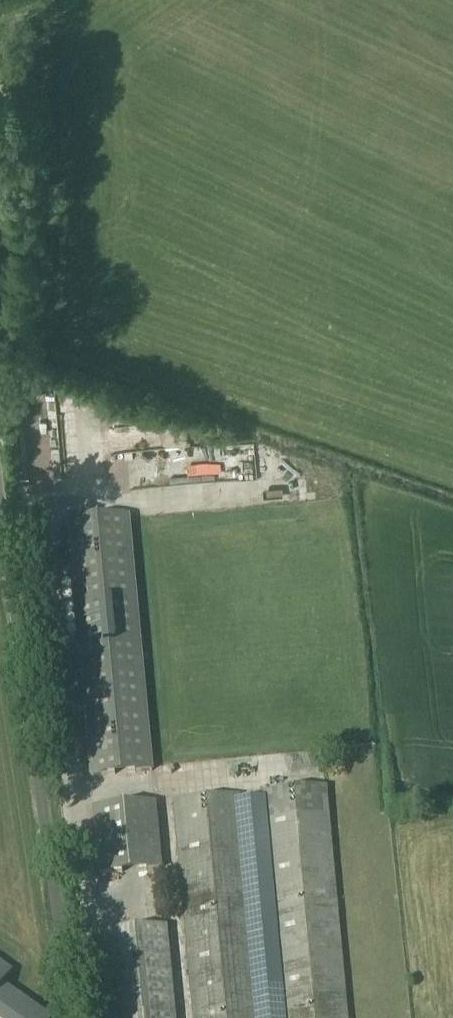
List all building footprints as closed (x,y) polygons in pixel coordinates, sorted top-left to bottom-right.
[(50,388),(16,389),(20,483),(58,481),(57,457),(70,456),(70,444),(58,445),(57,414),(51,415),(50,388)] [(163,427),(162,420),(100,427),(102,446),(150,441),(149,428),(163,427)] [(116,450),(117,483),(188,481),(187,458),(199,458),(199,467),(207,467),(207,475),(227,475),(226,440),(212,441),(213,447),(116,450)] [(90,778),(151,772),(128,517),(67,523),(78,650),(73,650),(75,665),(80,665),(90,778)] [(325,789),(261,794),(281,1017),(346,1017),(325,789)] [(237,797),(173,802),(193,1017),(257,1017),(237,797)] [(159,870),(153,804),(93,810),(99,876),(159,870)] [(165,929),(104,934),(112,1017),(173,1017),(165,929)] [(5,1001),(0,1008),(0,1017),(50,1017),(3,985),(12,972),(0,963),(0,998),(5,1001)]
